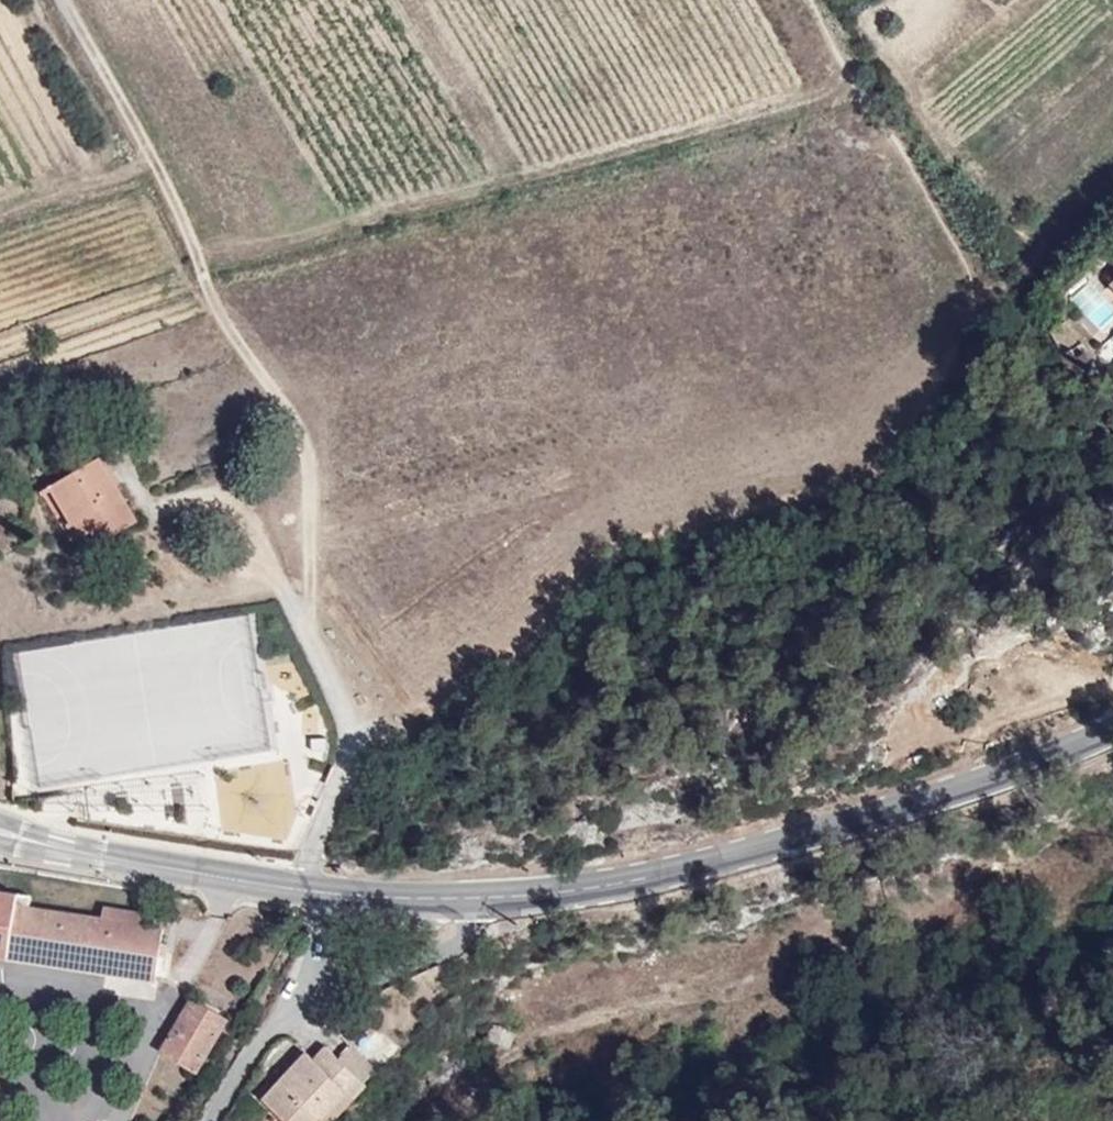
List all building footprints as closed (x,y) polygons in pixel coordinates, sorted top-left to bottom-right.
[(99,466),(49,497),(74,534),(83,529),(98,550),(139,524),(99,466)] [(164,981),(171,926),(160,925),(162,914),(109,906),(107,918),(27,907),(28,895),(15,893),(0,891),(0,959),(164,981)] [(200,1005),(160,1059),(185,1075),(224,1021),(200,1005)] [(265,1106),(288,1120),(318,1120),(345,1086),(355,1093),(366,1076),(319,1045),(308,1059),(303,1056),(265,1106)]
